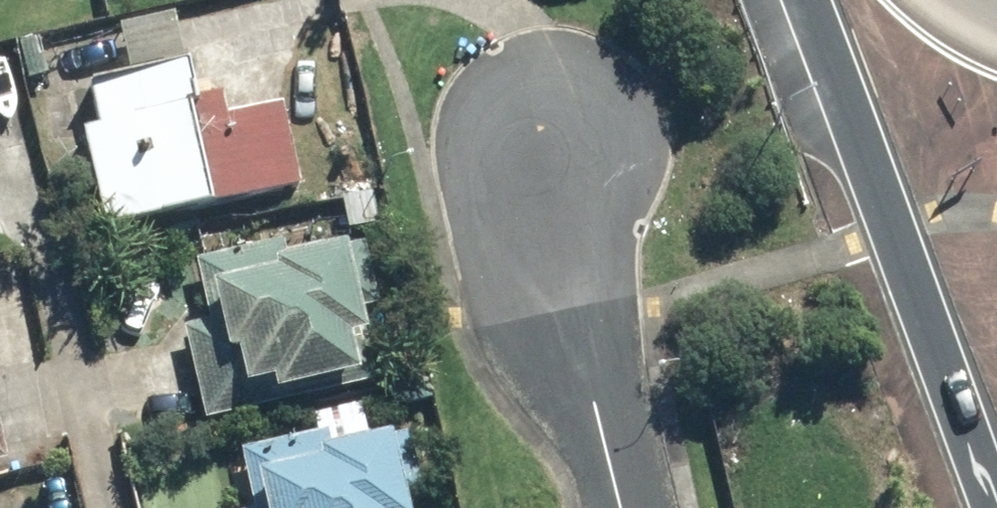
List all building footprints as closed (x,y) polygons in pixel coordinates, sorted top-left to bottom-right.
[(204,96),(196,60),(103,81),(113,123),(90,128),(113,228),(308,184),(289,103),(242,114),(237,88),(204,96)] [(0,70),(0,134),(17,130),(4,69),(0,70)] [(191,326),(212,420),(384,381),(373,330),(391,326),(372,239),(312,253),(308,231),(200,256),(215,321),(191,326)] [(14,460),(0,399),(0,463),(14,460)] [(422,490),(430,488),(417,428),(369,438),(362,405),(317,415),(322,433),(244,450),(257,507),(426,507),(422,490)]
